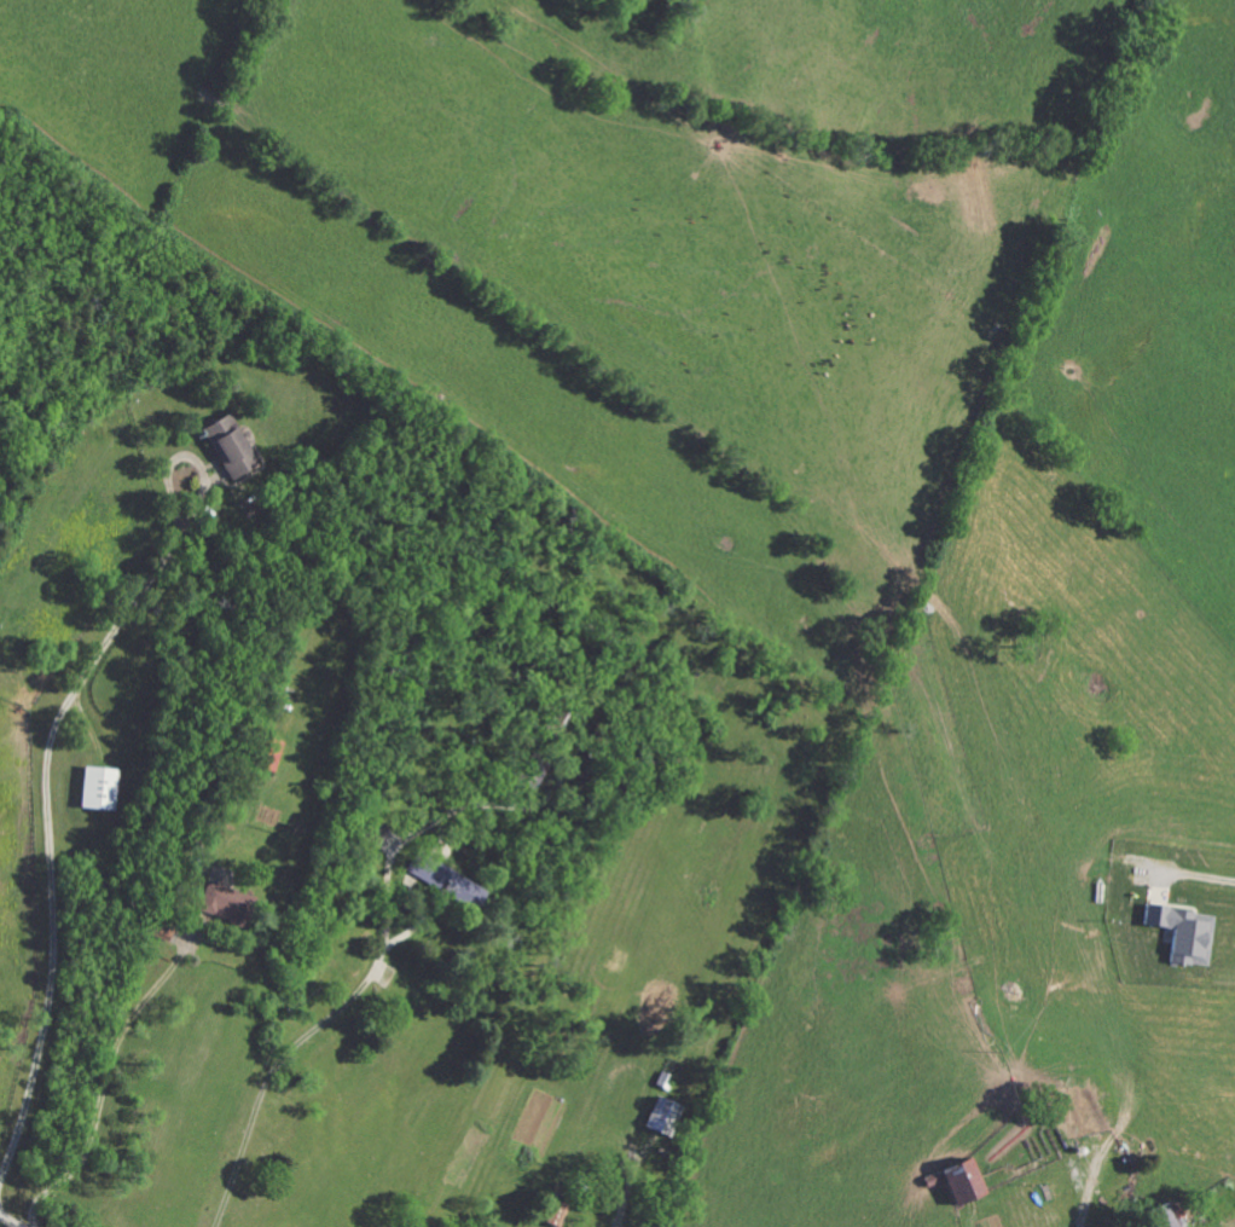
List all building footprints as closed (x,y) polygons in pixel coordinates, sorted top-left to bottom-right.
[(202,426),(223,478),(252,467),(231,414),(202,426)] [(471,911),(484,891),(431,858),(424,870),(416,865),(411,873),(471,911)] [(254,899),(206,881),(196,912),(244,929),(254,899)] [(1212,915),(1143,907),(1141,926),(1171,930),(1167,963),(1206,968),(1212,915)] [(667,1138),(681,1108),(657,1097),(643,1127),(667,1138)] [(984,1195),(969,1159),(923,1178),(927,1188),(943,1182),(953,1208),(984,1195)] [(549,1226),(561,1226),(569,1208),(552,1200),(541,1224),(549,1226)] [(1150,1226),(1176,1226),(1168,1205),(1145,1213),(1150,1226)]
